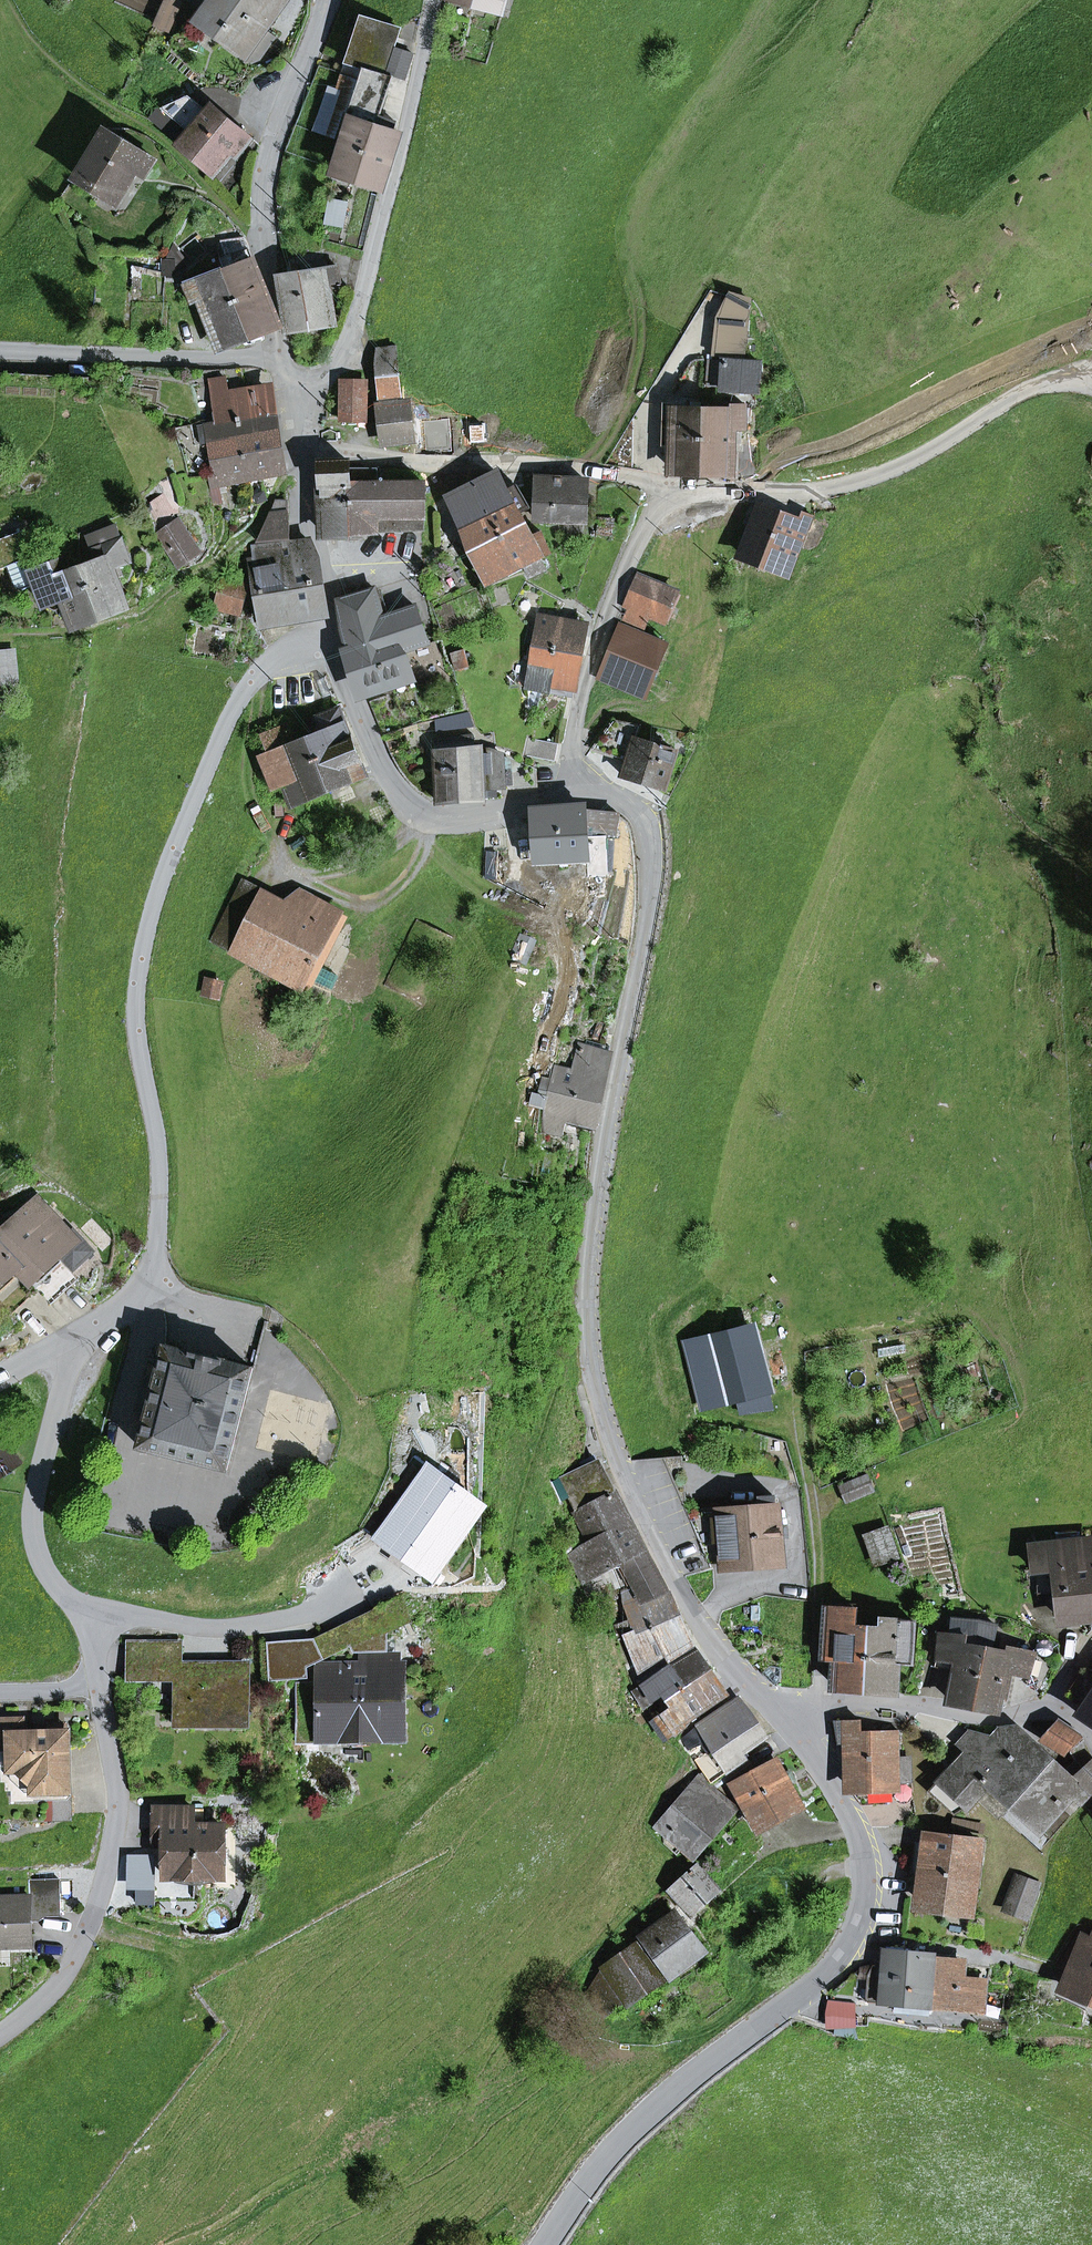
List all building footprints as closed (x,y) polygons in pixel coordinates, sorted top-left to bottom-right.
[(154,25),(167,31),(180,2),(174,0),(165,0),(154,25)] [(207,16),(218,0),(208,0),(196,18),(207,26),(211,19),(207,16)] [(207,16),(211,19),(213,20),(228,32),(224,38),(254,60),(262,55),(273,40),(262,32),(282,3),(278,0),(218,0),(207,16)] [(501,11),(504,0),(474,0),(474,3),(501,11)] [(348,62),(357,65),(389,75),(391,70),(407,75),(414,53),(393,47),(399,29),(362,17),(348,62)] [(224,38),(228,32),(213,20),(208,27),(224,38)] [(345,70),(354,73),(357,65),(348,62),(345,70)] [(396,77),(389,75),(357,65),(354,73),(345,70),(339,90),(330,87),(315,132),(339,140),(347,114),(381,125),(396,77)] [(230,153),(238,159),(253,141),(212,105),(179,143),(214,172),(230,153)] [(179,128),(157,110),(150,119),(171,137),(179,128)] [(341,161),(338,170),(382,184),(398,130),(381,125),(347,114),(339,140),(333,158),(341,161)] [(77,176),(115,201),(136,169),(146,154),(108,129),(77,176)] [(136,169),(146,176),(156,160),(146,154),(136,169)] [(343,227),(348,202),(330,199),(325,224),(343,227)] [(248,334),(275,325),(249,251),(222,260),(225,268),(248,334)] [(291,274),(280,275),(288,327),(330,321),(324,284),(339,282),(337,266),(298,272),(297,265),(289,267),(291,274)] [(204,300),(219,344),(248,334),(225,268),(183,282),(191,304),(204,300)] [(713,355),(744,358),(751,302),(730,295),(717,319),(713,355)] [(375,348),(377,362),(398,360),(396,345),(375,348)] [(722,385),(721,389),(758,392),(761,363),(708,359),(707,384),(722,385)] [(377,362),(379,377),(400,374),(398,360),(377,362)] [(381,398),(402,396),(400,374),(379,377),(381,398)] [(212,398),(217,425),(271,417),(266,388),(227,395),(225,378),(210,380),(212,398)] [(341,420),(366,419),(365,401),(349,401),(348,381),(340,382),(341,420)] [(365,401),(365,381),(348,381),(349,401),(365,401)] [(379,407),(382,425),(401,422),(399,404),(399,397),(380,399),(379,407)] [(403,440),(422,437),(418,402),(399,404),(401,422),(403,440)] [(673,441),(672,469),(701,470),(703,407),(667,405),(666,441),(673,441)] [(732,405),(732,408),(703,407),(701,470),(731,471),(732,444),(741,444),(742,430),(745,430),(746,405),(732,405)] [(250,472),(279,467),(276,454),(273,431),(271,417),(217,425),(199,428),(201,445),(208,443),(213,476),(209,477),(210,487),(226,485),(251,481),(250,472)] [(382,425),(384,442),(403,440),(401,422),(382,425)] [(430,428),(431,441),(442,440),(440,427),(430,428)] [(322,506),(350,506),(349,470),(349,462),(321,463),(322,506)] [(377,484),(377,469),(349,470),(350,506),(322,506),(322,532),(424,530),(423,483),(377,484)] [(463,523),(510,500),(505,491),(497,473),(450,496),(463,523)] [(536,517),(584,520),(586,480),(538,477),(536,517)] [(463,523),(476,548),(524,525),(519,513),(528,509),(516,485),(505,491),(510,500),(463,523)] [(289,502),(275,502),(272,516),(289,514),(289,502)] [(762,507),(742,555),(790,574),(813,518),(803,514),(799,522),(762,507)] [(276,536),(290,535),(289,514),(272,516),(269,516),(258,543),(276,540),(276,536)] [(156,535),(178,566),(200,552),(178,520),(156,535)] [(540,533),(531,537),(524,525),(476,548),(493,583),(526,567),(531,577),(547,570),(541,559),(551,554),(540,533)] [(111,570),(119,567),(130,563),(116,527),(87,538),(96,562),(106,558),(111,570)] [(74,627),(100,617),(81,567),(67,573),(63,562),(49,567),(46,559),(32,564),(22,534),(0,543),(0,570),(8,567),(15,587),(23,591),(37,585),(44,606),(56,611),(67,607),(74,627)] [(321,612),(313,559),(308,540),(287,542),(285,556),(285,564),(293,616),(321,612)] [(262,612),(263,621),(293,616),(285,564),(285,556),(287,542),(253,547),(260,590),(252,591),(255,613),(262,612)] [(115,580),(123,577),(119,567),(111,570),(106,558),(96,562),(81,567),(100,617),(125,607),(115,580)] [(1053,567),(1044,568),(1046,582),(1054,581),(1053,567)] [(664,622),(677,593),(637,575),(624,604),(629,606),(622,620),(642,629),(648,615),(664,622)] [(223,580),(217,607),(239,613),(246,585),(223,580)] [(415,650),(414,648),(428,643),(416,607),(383,618),(375,589),(339,600),(343,630),(363,695),(410,679),(401,653),(407,651),(407,653),(415,650)] [(538,615),(533,646),(580,655),(586,624),(538,615)] [(619,625),(598,676),(643,694),(664,643),(619,625)] [(551,686),(574,691),(580,655),(533,646),(525,688),(550,692),(551,686)] [(15,688),(11,652),(0,653),(0,689),(15,688)] [(323,697),(331,694),(325,678),(317,681),(323,697)] [(550,692),(573,697),(574,691),(551,686),(550,692)] [(317,718),(323,733),(308,738),(318,762),(311,765),(322,794),(366,776),(339,709),(317,718)] [(628,757),(623,776),(665,789),(676,752),(660,747),(662,741),(652,738),(650,744),(637,740),(642,725),(613,719),(593,747),(628,757)] [(283,783),(292,806),(322,794),(311,765),(318,762),(308,738),(293,744),(286,727),(264,736),(271,753),(262,757),(274,787),(283,783)] [(544,731),(539,758),(554,760),(559,734),(544,731)] [(484,797),(483,788),(497,788),(534,785),(533,768),(489,750),(480,750),(480,747),(474,747),(474,737),(434,740),(439,803),(451,802),(481,800),(483,800),(484,797)] [(484,797),(497,796),(497,788),(483,788),(484,797)] [(588,830),(616,835),(617,813),(585,808),(584,805),(539,808),(539,816),(528,819),(528,838),(539,838),(540,862),(588,860),(588,830)] [(213,942),(234,953),(264,895),(242,884),(213,942)] [(264,895),(234,953),(303,988),(340,915),(299,893),(284,905),(264,895)] [(207,980),(203,994),(218,998),(221,984),(207,980)] [(316,1009),(320,1004),(320,998),(315,994),(309,994),(304,999),(305,1005),(309,1009),(316,1009)] [(598,1019),(612,1022),(616,1004),(605,1002),(602,1001),(598,1019)] [(558,1134),(562,1117),(594,1125),(605,1082),(603,1081),(606,1069),(604,1069),(608,1053),(579,1045),(572,1073),(556,1070),(541,1130),(558,1134)] [(39,1203),(0,1239),(0,1250),(15,1266),(28,1280),(55,1256),(58,1253),(74,1270),(94,1252),(74,1230),(68,1235),(39,1203)] [(15,1266),(0,1250),(0,1280),(15,1266)] [(28,1280),(36,1289),(49,1303),(75,1278),(55,1256),(28,1280)] [(10,1313),(36,1289),(28,1280),(15,1266),(0,1280),(0,1303),(10,1313)] [(773,1410),(751,1328),(652,1352),(668,1415),(737,1397),(742,1414),(773,1410)] [(148,1416),(140,1447),(227,1469),(253,1369),(166,1347),(158,1379),(148,1416)] [(137,1413),(148,1416),(158,1379),(146,1375),(137,1413)] [(415,1457),(364,1528),(377,1538),(429,1467),(415,1457)] [(562,1480),(594,1548),(573,1558),(585,1583),(611,1570),(623,1594),(636,1587),(640,1594),(641,1597),(663,1588),(600,1462),(562,1480)] [(484,1506),(429,1467),(377,1538),(395,1550),(406,1559),(422,1570),(443,1540),(454,1547),(484,1506)] [(840,1487),(846,1503),(875,1491),(868,1475),(840,1487)] [(783,1564),(780,1537),(787,1536),(786,1527),(780,1527),(778,1507),(775,1508),(775,1498),(760,1499),(761,1509),(690,1515),(710,1563),(723,1562),(724,1569),(783,1564)] [(866,1537),(875,1564),(897,1557),(887,1530),(866,1537)] [(422,1570),(432,1577),(454,1547),(443,1540),(422,1570)] [(1091,1568),(1088,1542),(1032,1548),(1037,1591),(1060,1589),(1063,1621),(1091,1618),(1091,1568)] [(401,1567),(406,1559),(395,1550),(389,1558),(401,1567)] [(640,1594),(623,1602),(636,1631),(637,1634),(677,1618),(663,1588),(641,1597),(640,1594)] [(387,1606),(395,1622),(408,1616),(400,1600),(387,1606)] [(354,1642),(364,1637),(395,1622),(387,1606),(378,1610),(314,1641),(322,1658),(354,1642)] [(836,1658),(835,1687),(849,1688),(864,1688),(868,1627),(857,1626),(858,1611),(825,1610),(823,1657),(830,1657),(836,1658)] [(660,1660),(689,1648),(677,1618),(637,1634),(636,1631),(624,1635),(633,1658),(636,1663),(646,1659),(650,1669),(658,1666),(661,1664),(660,1660)] [(933,1667),(956,1671),(950,1701),(979,1707),(988,1659),(989,1659),(991,1650),(996,1627),(959,1619),(956,1636),(940,1633),(933,1667)] [(880,1620),(880,1628),(868,1627),(864,1688),(894,1691),(896,1664),(910,1665),(912,1657),(914,1623),(880,1620)] [(375,1651),(374,1640),(367,1643),(364,1637),(354,1642),(358,1651),(375,1651)] [(387,1651),(387,1639),(374,1640),(375,1651),(387,1651)] [(307,1666),(322,1658),(314,1641),(268,1645),(271,1679),(308,1676),(307,1666)] [(180,1677),(180,1667),(180,1643),(130,1643),(129,1676),(180,1677)] [(1008,1647),(1007,1653),(991,1650),(989,1659),(988,1659),(979,1707),(997,1710),(1000,1697),(1006,1698),(1011,1673),(1029,1677),(1034,1653),(1008,1647)] [(654,1702),(663,1696),(666,1701),(707,1673),(692,1651),(663,1671),(642,1686),(654,1702)] [(296,1683),(297,1736),(401,1735),(400,1670),(393,1670),(381,1670),(381,1657),(360,1657),(361,1670),(322,1671),(322,1683),(296,1683)] [(381,1670),(393,1670),(393,1657),(381,1657),(381,1670)] [(640,1673),(650,1669),(646,1659),(636,1663),(640,1673)] [(640,1673),(642,1686),(663,1671),(658,1666),(650,1669),(640,1673)] [(207,1721),(207,1715),(246,1715),(246,1667),(180,1667),(180,1677),(179,1721),(207,1721)] [(1084,1708),(1080,1714),(1091,1722),(1091,1673),(1085,1668),(1066,1696),(1084,1708)] [(697,1712),(722,1695),(707,1673),(666,1701),(671,1708),(661,1715),(675,1735),(700,1717),(697,1712)] [(646,1707),(654,1702),(642,1686),(635,1691),(646,1707)] [(690,1750),(705,1740),(712,1750),(722,1765),(726,1771),(727,1773),(746,1760),(741,1752),(762,1738),(746,1714),(737,1700),(681,1737),(690,1750)] [(666,1741),(675,1735),(661,1715),(653,1721),(666,1741)] [(71,1796),(69,1732),(48,1733),(23,1733),(23,1720),(0,1720),(0,1748),(10,1748),(11,1767),(12,1802),(67,1800),(71,1796)] [(911,1759),(893,1760),(891,1731),(861,1733),(860,1720),(835,1721),(839,1744),(848,1744),(851,1788),(894,1786),(894,1795),(913,1794),(911,1759)] [(1065,1756),(1080,1737),(1061,1721),(1045,1740),(1065,1756)] [(48,1733),(69,1732),(69,1722),(48,1723),(48,1733)] [(969,1809),(992,1785),(1007,1799),(1045,1760),(1006,1727),(999,1728),(990,1738),(970,1734),(960,1745),(968,1752),(955,1767),(962,1773),(947,1789),(969,1809)] [(297,1744),(401,1743),(401,1735),(297,1736),(297,1744)] [(11,1767),(10,1748),(0,1748),(0,1767),(11,1767)] [(697,1760),(711,1781),(726,1771),(722,1765),(712,1750),(697,1760)] [(731,1784),(758,1831),(801,1807),(788,1785),(796,1781),(790,1771),(783,1775),(775,1760),(731,1784)] [(1007,1799),(1037,1828),(1070,1795),(1076,1789),(1054,1768),(1045,1760),(1007,1799)] [(1091,1793),(1091,1765),(1081,1777),(1079,1775),(1075,1779),(1059,1764),(1054,1768),(1076,1789),(1070,1795),(1080,1805),(1091,1793)] [(969,1809),(947,1789),(962,1773),(955,1767),(931,1793),(956,1816),(969,1809)] [(707,1785),(697,1776),(689,1784),(693,1788),(661,1821),(694,1852),(735,1809),(713,1788),(711,1789),(704,1798),(699,1793),(707,1785)] [(699,1793),(704,1798),(711,1789),(707,1785),(699,1793)] [(71,1820),(71,1813),(71,1796),(67,1800),(53,1800),(54,1820),(71,1820)] [(166,1845),(166,1877),(224,1877),(224,1827),(194,1827),(194,1808),(155,1808),(155,1827),(166,1827),(166,1845)] [(953,1829),(980,1835),(982,1828),(954,1822),(953,1829)] [(155,1845),(166,1845),(166,1827),(155,1827),(155,1845)] [(967,1909),(977,1839),(930,1833),(929,1844),(925,1876),(921,1903),(967,1909)] [(910,1874),(925,1876),(929,1844),(914,1842),(910,1874)] [(138,1888),(154,1888),(154,1856),(127,1856),(127,1888),(138,1888)] [(670,1889),(692,1914),(718,1890),(696,1866),(670,1889)] [(1017,1878),(1005,1909),(1026,1917),(1038,1886),(1017,1878)] [(32,1946),(31,1914),(61,1913),(60,1880),(23,1881),(23,1897),(0,1898),(0,1947),(32,1946)] [(154,1904),(154,1888),(138,1888),(138,1904),(154,1904)] [(702,1953),(675,1915),(639,1940),(666,1978),(702,1953)] [(1064,1989),(1089,2000),(1091,1994),(1091,1938),(1088,1936),(1084,1943),(1077,1940),(1068,1960),(1076,1963),(1064,1989)] [(609,1978),(588,1993),(604,2015),(624,2001),(627,2006),(666,1978),(639,1940),(601,1967),(609,1978)] [(871,1976),(869,2002),(896,2004),(929,2007),(934,1954),(885,1950),(882,1977),(871,1976)] [(962,1963),(940,1961),(941,1955),(934,1954),(929,2007),(978,2012),(980,1992),(981,1982),(960,1980),(962,1963)] [(978,2012),(996,2014),(998,1994),(980,1992),(978,2012)] [(854,2000),(829,2001),(828,2008),(827,2014),(854,2013),(854,2007),(854,2000)] [(895,2013),(928,2016),(929,2007),(896,2004),(895,2013)] [(838,2027),(855,2027),(854,2019),(854,2013),(827,2014),(827,2023),(838,2027)]
